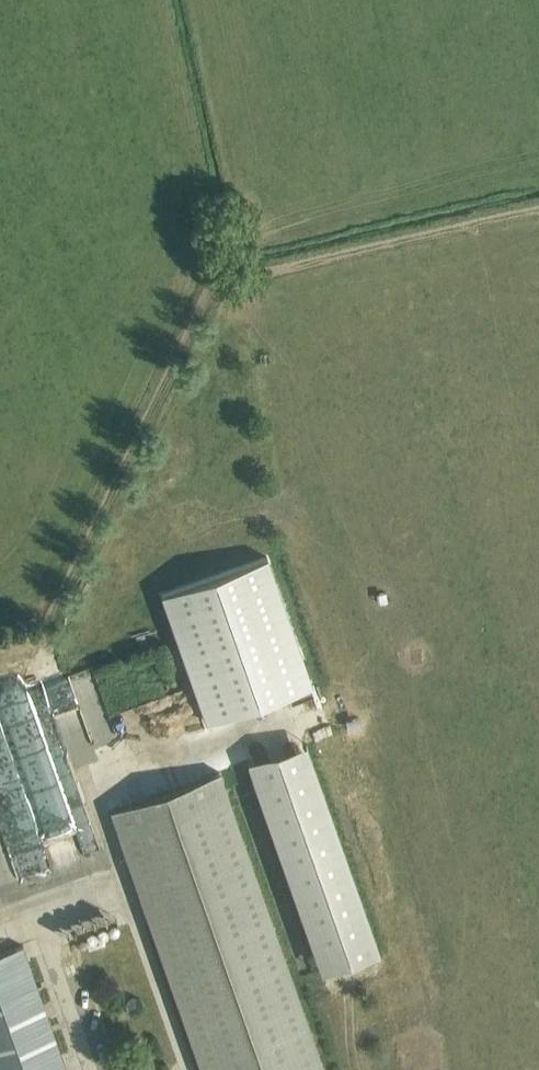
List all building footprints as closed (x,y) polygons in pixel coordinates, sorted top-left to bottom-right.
[(193,731),(303,701),(265,560),(154,590),(193,731)] [(85,670),(64,674),(77,741),(98,737),(85,670)] [(365,962),(308,750),(247,766),(305,978),(365,962)] [(110,814),(201,1069),(325,1069),(220,775),(110,814)] [(23,945),(1,953),(0,951),(0,1069),(67,1069),(23,945)]
